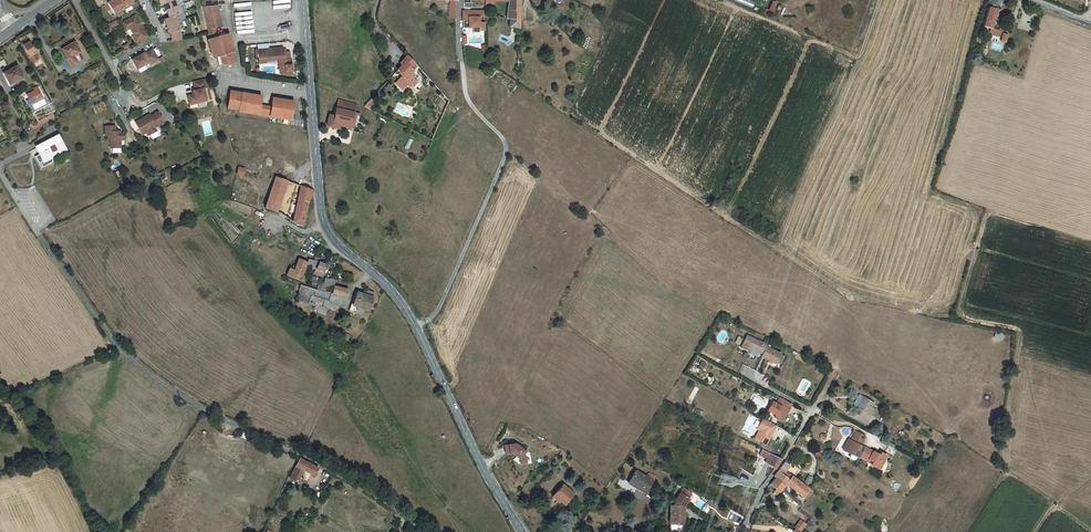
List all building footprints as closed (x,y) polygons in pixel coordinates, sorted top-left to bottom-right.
[(114,17),(134,6),(131,0),(105,0),(114,17)] [(158,5),(160,4),(166,17),(162,19),(166,30),(171,40),(184,36),(181,26),(184,25),(181,18),(179,12),(184,10),(182,4),(180,0),(156,0),(158,5)] [(426,2),(429,2),(429,10),(443,10),(443,15),(447,15),(447,8),(447,3),(447,0),(445,0),(440,0),(426,0),(426,2)] [(461,1),(465,1),(466,9),(476,9),(476,2),(476,0),(461,0),(461,1)] [(525,1),(525,6),(531,13),(535,9),(525,0),(525,1)] [(735,1),(752,8),(755,1),(752,0),(735,0),(735,1)] [(769,10),(774,12),(778,2),(773,0),(769,10)] [(487,2),(476,2),(476,9),(476,10),(486,10),(503,11),(503,2),(487,2)] [(513,2),(505,2),(503,2),(503,11),(503,14),(500,14),(500,28),(502,28),(502,35),(513,36),(513,2)] [(217,3),(201,6),(206,27),(207,28),(222,25),(217,3)] [(988,39),(987,41),(995,43),(996,38),(992,37),(995,29),(994,26),(991,25),(994,16),(987,14),(980,33),(987,35),(986,38),(988,39)] [(123,27),(126,32),(129,31),(131,33),(132,32),(135,39),(137,42),(135,43),(138,47),(149,41),(138,20),(123,27)] [(476,20),(454,20),(454,26),(456,26),(456,30),(454,30),(454,37),(460,37),(460,36),(464,36),(464,42),(470,42),(470,40),(476,40),(476,32),(470,32),(470,27),(476,27),(476,20)] [(229,33),(208,40),(214,58),(220,56),(222,64),(226,64),(236,62),(233,52),(234,52),(229,33)] [(24,44),(33,63),(41,60),(31,40),(24,44)] [(284,49),(284,46),(257,47),(258,61),(267,60),(267,58),(276,57),(278,69),(286,68),(286,70),(292,69),(291,61),(289,61),(288,49),(284,49)] [(133,64),(138,73),(150,67),(151,69),(159,64),(153,54),(146,58),(145,57),(133,64)] [(401,66),(397,70),(402,75),(407,81),(415,74),(420,70),(419,68),(405,54),(397,62),(401,66)] [(72,55),(59,62),(70,80),(76,77),(72,69),(79,65),(72,55)] [(36,70),(29,57),(22,61),(29,74),(36,70)] [(407,81),(402,75),(395,83),(402,90),(407,87),(408,89),(412,86),(413,87),(418,82),(414,78),(416,76),(415,74),(407,81)] [(21,87),(15,76),(2,84),(9,95),(21,87)] [(187,95),(189,103),(195,101),(195,103),(206,101),(203,88),(207,88),(205,79),(193,82),(195,90),(193,91),(193,94),(187,95)] [(30,99),(26,100),(28,104),(44,97),(38,85),(33,87),(34,90),(27,93),(30,99)] [(261,104),(262,96),(246,94),(231,91),(229,104),(240,106),(239,110),(239,112),(259,115),(261,104)] [(272,106),(270,117),(291,120),(294,101),(273,98),(272,106)] [(35,110),(47,104),(44,99),(33,104),(35,110)] [(272,106),(261,104),(259,115),(270,117),(272,106)] [(351,132),(351,130),(355,110),(335,106),(333,115),(329,114),(326,127),(351,132)] [(135,121),(141,134),(146,132),(148,135),(155,131),(154,128),(163,123),(158,112),(148,117),(147,116),(135,121)] [(114,132),(114,126),(105,126),(105,136),(107,136),(107,140),(109,140),(109,144),(111,144),(111,147),(120,147),(120,140),(124,140),(124,133),(120,133),(120,131),(118,131),(114,132)] [(57,146),(37,157),(40,163),(35,166),(41,178),(52,172),(53,165),(64,158),(57,146)] [(245,176),(246,168),(239,166),(237,174),(245,176)] [(273,223),(284,192),(272,188),(262,219),(273,223)] [(306,200),(298,197),(290,233),(299,237),(300,226),(301,218),(302,214),(306,200)] [(306,270),(304,273),(303,276),(313,280),(314,280),(317,273),(318,269),(312,268),(311,271),(310,271),(306,270)] [(303,276),(304,273),(296,269),(293,277),(290,276),(289,279),(287,278),(284,286),(297,292),(299,287),(303,276)] [(324,275),(317,273),(314,280),(315,280),(321,283),(324,275)] [(325,277),(324,283),(335,285),(336,278),(325,277)] [(315,292),(312,300),(328,304),(330,296),(331,296),(334,289),(327,288),(326,289),(321,288),(319,293),(315,292)] [(325,311),(328,304),(312,300),(298,295),(296,302),(325,311)] [(330,296),(328,304),(342,307),(343,308),(344,299),(341,298),(331,296),(330,296)] [(364,322),(370,302),(362,300),(360,305),(352,303),(348,317),(356,320),(357,319),(364,322)] [(325,311),(296,302),(293,310),(311,316),(309,320),(320,324),(323,319),(329,321),(332,316),(340,314),(325,311)] [(342,307),(328,304),(325,311),(340,314),(342,307)] [(770,371),(775,360),(761,353),(761,351),(741,341),(735,353),(744,357),(746,354),(758,361),(756,364),(770,371)] [(855,417),(865,423),(871,414),(861,407),(855,417)] [(768,429),(772,431),(779,419),(782,421),(785,416),(773,410),(770,416),(766,414),(761,421),(770,426),(768,429)] [(772,431),(775,433),(782,421),(779,419),(772,431)] [(751,451),(762,457),(773,438),(762,431),(759,435),(757,434),(754,440),(756,441),(751,451)] [(525,443),(505,446),(507,456),(520,455),(521,464),(528,463),(525,443)] [(863,448),(854,443),(848,452),(849,453),(847,456),(844,454),(840,460),(855,469),(856,467),(865,472),(866,471),(870,473),(868,476),(876,481),(884,468),(878,465),(877,467),(861,458),(861,459),(858,457),(863,448)] [(778,469),(783,459),(771,453),(766,463),(778,469)] [(511,476),(511,481),(517,481),(518,474),(516,472),(520,469),(516,464),(515,465),(513,463),(510,460),(499,460),(499,469),(506,470),(511,476)] [(763,471),(766,467),(757,462),(755,466),(763,471)] [(303,471),(292,466),(285,483),(292,486),(296,478),(306,482),(309,475),(303,471)] [(770,482),(776,473),(766,467),(763,471),(760,476),(770,482)] [(623,489),(640,498),(645,487),(644,487),(647,482),(642,479),(640,483),(629,478),(623,489)] [(783,494),(789,486),(781,481),(780,482),(776,480),(769,490),(771,492),(780,498),(783,494)] [(805,498),(789,486),(783,494),(799,506),(805,498)] [(569,501),(558,492),(548,503),(559,512),(569,501)] [(780,498),(771,492),(767,499),(772,503),(770,507),(773,508),(780,498)] [(680,524),(680,513),(686,505),(685,504),(688,499),(681,494),(677,499),(672,507),(673,508),(669,513),(666,513),(666,530),(680,530),(680,524)] [(805,498),(799,506),(803,509),(809,500),(805,498)]
